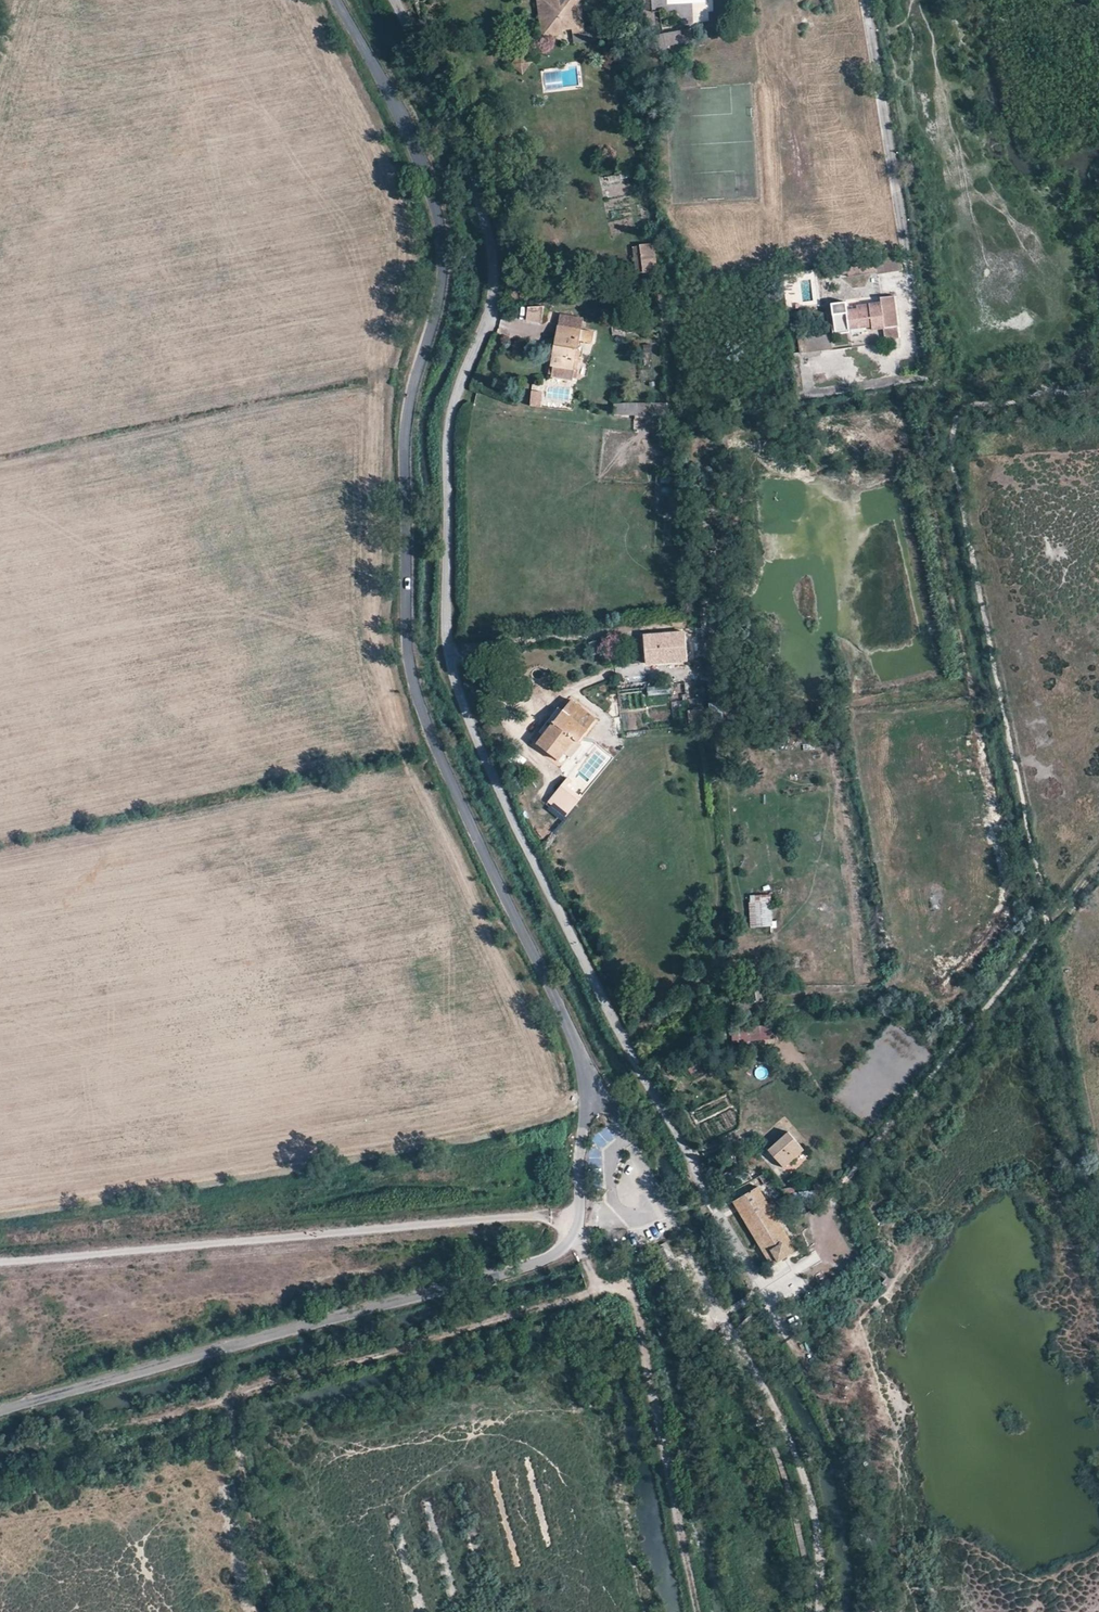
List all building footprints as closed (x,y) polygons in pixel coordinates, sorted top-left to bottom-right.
[(541,38),(563,36),(562,32),(572,31),(572,34),(584,33),(581,0),(537,0),(541,38)] [(645,33),(648,53),(666,50),(665,46),(691,42),(690,38),(688,25),(645,33)] [(548,55),(548,63),(556,64),(557,55),(548,55)] [(608,176),(609,182),(625,179),(623,172),(608,176)] [(644,274),(656,271),(653,243),(631,246),(634,273),(644,274)] [(883,328),(897,326),(893,296),(879,298),(880,302),(854,305),(855,310),(846,311),(845,303),(830,306),(834,336),(848,334),(847,332),(871,329),(872,332),(884,331),(883,328)] [(544,308),(528,307),(527,321),(542,323),(544,308)] [(554,367),(575,371),(580,340),(582,330),(583,321),(560,317),(557,334),(551,367),(554,367)] [(888,337),(899,335),(897,328),(887,329),(888,337)] [(592,342),(593,332),(582,330),(580,340),(592,342)] [(573,381),(575,371),(554,367),(552,378),(573,381)] [(541,406),(543,393),(533,392),(531,404),(541,406)] [(633,417),(666,417),(665,403),(632,404),(633,417)] [(646,665),(687,661),(685,633),(644,636),(646,665)] [(588,642),(592,655),(599,653),(595,640),(588,642)] [(537,745),(556,761),(573,740),(577,743),(595,721),(572,702),(537,745)] [(688,710),(689,725),(704,724),(703,709),(688,710)] [(566,817),(584,795),(565,780),(547,802),(566,817)] [(750,929),(771,927),(770,904),(748,905),(750,929)] [(743,1004),(754,1003),(753,989),(742,989),(743,1004)] [(731,1044),(772,1043),(771,1025),(731,1026),(731,1044)] [(781,1169),(803,1152),(788,1135),(767,1150),(781,1169)] [(759,1177),(728,1195),(765,1260),(778,1253),(791,1245),(758,1189),(764,1185),(759,1177)] [(796,1205),(810,1209),(814,1194),(799,1191),(796,1205)] [(666,1243),(661,1246),(668,1259),(673,1256),(666,1243)] [(882,1269),(878,1274),(885,1279),(881,1283),(886,1287),(893,1278),(882,1269)]
